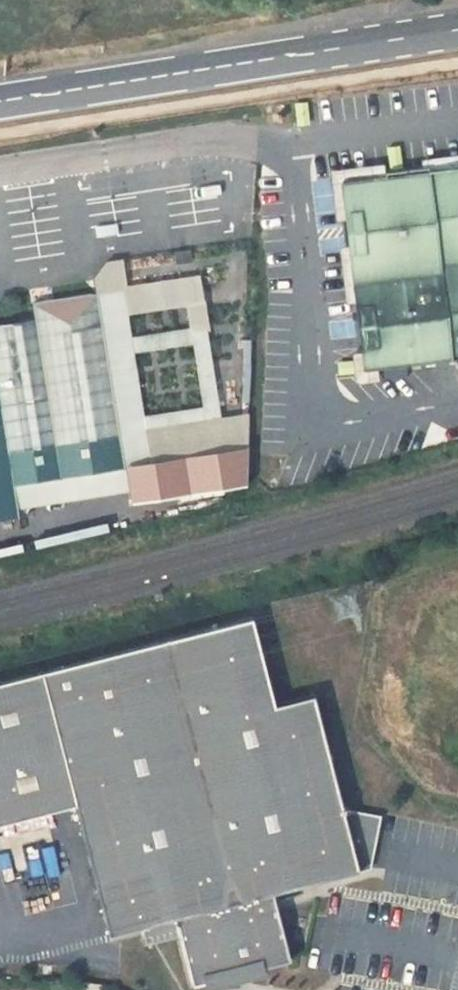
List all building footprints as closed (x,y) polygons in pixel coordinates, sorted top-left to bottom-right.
[(297,105),(299,125),(310,124),(308,104),(297,105)] [(389,150),(392,169),(403,168),(401,148),(389,150)] [(421,160),(423,169),(428,169),(429,171),(457,168),(457,156),(421,160)] [(340,248),(346,305),(358,304),(353,259),(375,256),(369,207),(347,209),(344,182),(386,177),(386,174),(385,165),(330,171),(336,222),(348,221),(351,247),(340,248)] [(344,182),(347,209),(369,207),(375,256),(353,259),(358,304),(364,353),(367,372),(379,370),(457,361),(457,168),(429,171),(428,169),(423,169),(386,174),(386,177),(344,182)] [(125,291),(98,295),(125,470),(14,487),(17,510),(130,492),(152,468),(146,432),(221,421),(206,328),(132,340),(125,291)] [(19,519),(17,510),(14,487),(125,470),(98,295),(33,305),(36,321),(0,326),(0,521),(19,519)] [(356,386),(381,382),(379,370),(367,372),(364,353),(352,354),(353,362),(340,364),(341,375),(355,374),(356,386)] [(73,802),(106,933),(138,925),(174,916),(178,933),(190,984),(200,982),(226,976),(224,970),(261,966),(288,959),(271,892),(356,871),(341,810),(312,694),(273,704),(251,617),(0,680),(0,821),(73,802)] [(349,808),(341,810),(356,871),(369,865),(381,814),(349,808)] [(138,925),(142,942),(178,933),(174,916),(138,925)] [(200,982),(202,989),(263,973),(261,966),(224,970),(226,976),(200,982)]
